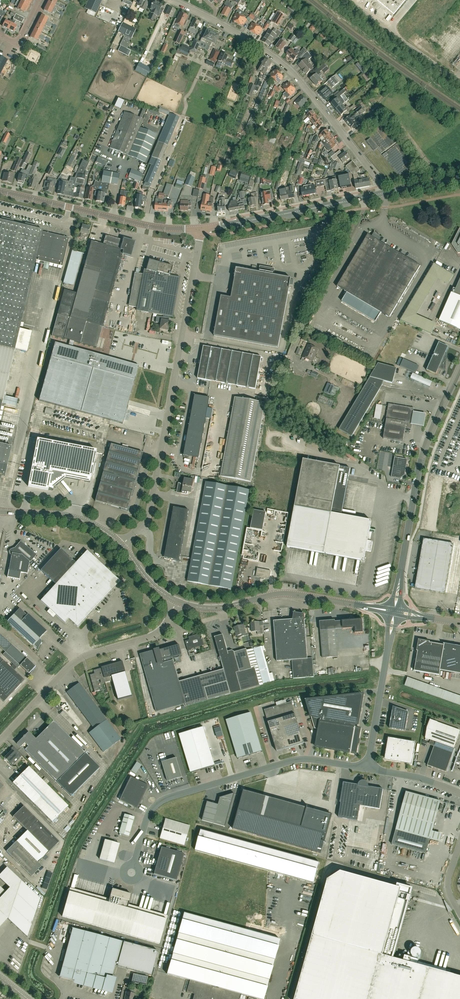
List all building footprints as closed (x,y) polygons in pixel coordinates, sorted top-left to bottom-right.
[(28,5),(19,0),(16,5),(25,10),(28,5)] [(88,10),(87,13),(94,17),(95,13),(96,14),(103,0),(88,0),(85,8),(88,10)] [(147,1),(148,0),(139,0),(138,3),(137,5),(140,7),(140,8),(145,11),(150,2),(147,1)] [(394,14),(405,0),(377,0),(394,14)] [(58,6),(49,1),(46,6),(56,10),(58,6)] [(161,8),(162,6),(158,4),(158,3),(154,1),(150,9),(152,11),(151,13),(156,16),(156,15),(160,17),(161,16),(164,9),(161,8)] [(23,15),(25,10),(16,5),(13,10),(23,15)] [(231,10),(233,6),(230,5),(228,8),(226,7),(225,7),(226,6),(224,6),(223,8),(225,9),(222,14),(227,17),(231,10)] [(56,10),(46,6),(44,11),(53,15),(56,10)] [(165,15),(173,18),(176,10),(169,7),(165,15)] [(52,17),(43,13),(40,18),(50,22),(52,17)] [(181,13),(177,20),(175,19),(171,28),(174,29),(176,25),(181,27),(182,26),(183,26),(184,26),(186,22),(185,21),(187,16),(181,13)] [(238,23),(242,16),(236,13),(233,18),(234,19),(233,21),(238,23)] [(17,26),(14,25),(16,21),(22,23),(24,18),(16,14),(14,17),(13,21),(8,29),(14,32),(17,26)] [(247,19),(242,16),(238,23),(242,26),(243,24),(244,24),(247,19)] [(47,27),(50,22),(40,18),(38,22),(47,27)] [(190,27),(188,31),(195,35),(199,27),(197,27),(200,22),(194,19),(190,27)] [(8,29),(13,21),(10,20),(9,22),(6,20),(3,26),(8,29)] [(45,32),(47,27),(38,22),(36,27),(45,32)] [(126,25),(123,23),(118,32),(132,38),(136,29),(132,27),(132,29),(125,26),(126,25)] [(254,33),(258,26),(252,23),(249,28),(250,29),(249,30),(254,33)] [(263,29),(258,26),(254,33),(258,36),(259,34),(260,34),(263,29)] [(45,32),(36,27),(33,32),(42,37),(45,32)] [(174,42),(180,45),(185,33),(180,30),(174,42)] [(208,45),(213,32),(210,30),(209,31),(207,30),(203,39),(207,41),(205,44),(208,45)] [(269,31),(267,35),(263,41),(269,45),(276,35),(269,31)] [(42,37),(33,32),(30,37),(40,42),(42,37)] [(217,34),(213,32),(208,45),(210,46),(211,43),(215,44),(219,36),(216,35),(217,34)] [(286,44),(283,42),(286,39),(283,37),(281,40),(276,47),(281,51),(286,44)] [(194,39),(190,51),(195,53),(200,42),(194,39)] [(190,48),(183,44),(180,49),(188,53),(190,48)] [(304,48),(303,49),(302,51),(301,52),(297,49),(295,52),(291,49),(287,54),(294,60),(296,57),(299,60),(306,50),(304,48)] [(211,60),(216,62),(220,52),(216,50),(211,60)] [(313,68),(310,64),(311,63),(309,60),(312,57),(307,52),(305,54),(299,60),(301,63),(299,65),(306,74),(313,68)] [(222,53),(219,61),(216,67),(221,69),(223,67),(224,64),(231,67),(234,62),(227,59),(229,57),(222,53)] [(261,72),(268,61),(264,59),(260,65),(261,66),(258,71),(261,73),(261,72)] [(271,63),(268,61),(261,72),(261,73),(259,76),(260,76),(258,79),(260,80),(262,77),(263,74),(264,75),(267,69),(268,69),(271,63)] [(322,81),(319,78),(323,75),(320,72),(323,70),(325,73),(329,70),(324,63),(314,72),(316,74),(311,79),(317,86),(322,81)] [(274,79),(279,73),(276,70),(275,71),(274,70),(269,75),(274,79)] [(374,76),(371,71),(366,74),(369,79),(374,76)] [(283,77),(279,73),(274,79),(279,83),(283,79),(282,78),(283,77)] [(342,80),(337,74),(327,82),(333,88),(342,80)] [(256,104),(259,105),(268,83),(265,82),(256,104)] [(287,92),(293,86),(289,83),(288,84),(287,83),(282,87),(287,92)] [(251,96),(255,86),(251,84),(247,94),(251,96)] [(296,90),(293,86),(287,92),(291,96),(295,92),(294,91),(296,90)] [(333,93),(327,86),(319,93),(325,100),(333,93)] [(336,110),(345,102),(340,96),(346,92),(344,89),(340,92),(338,90),(334,94),(335,96),(331,99),(334,102),(331,103),(336,110)] [(295,101),(301,107),(308,101),(302,95),(295,101)] [(280,110),(284,104),(278,100),(275,106),(280,110)] [(348,105),(345,108),(343,105),(345,102),(336,110),(341,116),(343,114),(345,116),(356,108),(354,105),(350,108),(348,105)] [(345,120),(349,125),(354,120),(357,123),(359,121),(358,121),(356,122),(354,120),(356,118),(356,119),(366,111),(362,106),(352,114),(345,120)] [(307,115),(310,120),(317,115),(313,110),(307,115)] [(145,162),(157,134),(140,127),(143,119),(125,112),(110,148),(145,162)] [(321,120),(317,115),(310,120),(314,125),(321,120)] [(318,130),(324,125),(321,120),(314,125),(316,128),(314,129),(316,131),(317,131),(318,130)] [(357,130),(363,126),(359,121),(357,123),(354,120),(349,125),(351,128),(352,126),(354,129),(356,128),(357,130)] [(153,152),(153,153),(149,163),(151,164),(144,182),(143,182),(148,170),(146,169),(144,174),(141,181),(139,187),(143,188),(143,189),(146,189),(146,187),(150,188),(161,161),(161,160),(162,156),(166,148),(165,148),(166,146),(167,146),(177,125),(170,122),(161,142),(158,140),(153,152)] [(323,136),(325,139),(331,134),(327,129),(321,134),(319,135),(321,137),(323,136)] [(329,143),(335,139),(331,134),(325,139),(321,142),(325,146),(329,143)] [(339,144),(335,139),(329,143),(325,147),(328,150),(330,149),(331,150),(332,148),(333,148),(339,144)] [(377,148),(370,139),(367,141),(374,151),(377,148)] [(27,152),(23,160),(19,167),(23,169),(26,164),(27,165),(32,155),(27,152)] [(346,152),(343,154),(339,157),(336,153),(331,157),(334,161),(338,158),(340,161),(341,160),(344,163),(350,158),(346,152)] [(19,167),(23,160),(17,158),(12,170),(17,173),(19,167)] [(88,171),(87,171),(92,162),(90,161),(91,159),(90,158),(84,170),(84,172),(83,172),(83,175),(77,174),(77,179),(75,183),(84,185),(85,176),(87,176),(88,171)] [(33,165),(29,175),(35,176),(39,168),(38,168),(40,163),(35,161),(33,166),(33,165)] [(354,175),(354,176),(357,173),(360,170),(353,161),(346,166),(354,175)] [(141,181),(144,174),(131,169),(128,177),(140,182),(141,181)] [(13,175),(14,173),(5,171),(5,173),(3,181),(12,183),(13,175)] [(27,176),(26,175),(27,172),(25,171),(23,175),(19,174),(18,181),(18,182),(21,183),(22,182),(24,182),(25,179),(26,179),(27,176)] [(103,171),(101,182),(118,185),(120,174),(103,171)] [(248,183),(251,176),(242,173),(241,176),(245,178),(244,182),(248,183)] [(369,179),(366,179),(365,174),(358,176),(357,173),(354,176),(355,181),(356,189),(371,186),(369,179)] [(35,176),(29,175),(28,177),(30,178),(29,183),(30,183),(29,187),(34,188),(35,184),(36,185),(37,180),(35,179),(35,176)] [(186,185),(191,187),(195,178),(190,175),(186,185)] [(339,177),(339,179),(337,180),(340,180),(340,184),(337,184),(338,188),(341,188),(352,186),(350,175),(339,177)] [(57,194),(72,197),(75,183),(77,179),(71,177),(69,181),(61,180),(61,182),(60,182),(59,186),(57,194)] [(52,192),(53,186),(55,187),(57,180),(48,178),(47,181),(46,181),(44,187),(46,187),(45,191),(52,192)] [(163,203),(163,199),(164,200),(165,194),(169,195),(173,185),(175,180),(171,179),(170,184),(167,183),(163,193),(160,193),(159,196),(157,196),(156,199),(156,203),(155,210),(162,211),(163,203)] [(337,180),(330,181),(329,179),(324,180),(326,186),(327,191),(331,191),(338,189),(338,188),(337,184),(340,184),(340,180),(337,180)] [(92,200),(94,190),(96,190),(99,182),(95,181),(93,186),(92,186),(91,188),(87,187),(85,199),(92,200)] [(175,187),(180,189),(179,193),(181,194),(183,188),(182,187),(183,183),(177,181),(175,187)] [(105,194),(104,194),(106,183),(99,182),(96,190),(95,192),(95,196),(97,196),(96,201),(104,203),(105,194)] [(310,195),(308,185),(304,186),(304,187),(301,188),(302,190),(301,191),(302,196),(310,195)] [(315,185),(312,186),(312,185),(308,185),(310,195),(317,193),(315,185)] [(84,189),(75,187),(73,197),(83,199),(84,191),(83,191),(84,189)] [(269,204),(269,201),(271,200),(270,193),(269,193),(268,191),(267,191),(267,187),(262,188),(263,195),(264,197),(262,198),(263,205),(269,204)] [(296,198),(294,189),(294,187),(286,188),(287,191),(288,199),(296,198)] [(288,199),(287,191),(280,192),(280,195),(281,200),(288,199)] [(143,205),(143,201),(142,201),(143,196),(143,193),(137,192),(137,195),(136,195),(135,208),(141,208),(141,205),(143,205)] [(256,206),(255,198),(258,198),(257,193),(251,194),(252,198),(249,199),(250,207),(256,206)] [(225,211),(225,205),(225,199),(221,199),(221,195),(219,194),(217,201),(220,202),(220,205),(218,205),(218,211),(225,211)] [(203,202),(201,210),(202,210),(202,211),(205,212),(205,211),(206,211),(208,203),(209,203),(210,197),(211,197),(211,196),(204,195),(202,202),(203,202)] [(181,200),(181,204),(180,210),(188,211),(189,208),(191,208),(191,202),(189,202),(189,200),(181,200)] [(229,211),(239,210),(238,202),(237,200),(232,201),(229,207),(229,211)] [(36,260),(63,267),(69,238),(43,232),(43,230),(0,220),(0,413),(2,404),(16,407),(18,399),(4,396),(14,352),(15,350),(36,260)] [(82,225),(80,233),(80,232),(78,237),(82,238),(83,233),(88,235),(90,227),(82,225)] [(459,253),(459,228),(452,244),(458,253),(459,253)] [(65,290),(53,336),(97,347),(122,254),(131,256),(135,243),(106,235),(103,245),(92,242),(77,294),(65,290)] [(389,318),(420,266),(368,235),(337,287),(347,293),(342,301),(376,321),(381,313),(389,318)] [(71,248),(64,282),(74,284),(81,250),(71,248)] [(292,257),(290,249),(282,250),(283,258),(292,257)] [(173,266),(149,260),(146,270),(144,269),(136,311),(173,317),(180,277),(171,275),(173,266)] [(434,263),(400,320),(431,334),(436,323),(416,315),(437,279),(448,285),(453,275),(434,263)] [(291,278),(273,275),(274,270),(260,267),(260,273),(237,268),(231,298),(221,296),(214,335),(278,347),(291,278)] [(439,320),(459,329),(459,280),(454,293),(452,293),(439,320)] [(168,330),(170,322),(163,320),(163,317),(157,316),(156,322),(161,323),(160,329),(168,330)] [(55,343),(39,400),(122,423),(138,366),(73,348),(74,342),(70,341),(68,346),(55,343)] [(439,367),(445,370),(447,354),(445,353),(448,346),(439,342),(426,370),(436,374),(439,367)] [(312,362),(319,349),(309,344),(302,357),(312,362)] [(204,346),(200,367),(198,378),(256,389),(262,357),(204,346)] [(419,366),(403,359),(400,366),(416,373),(419,366)] [(352,437),(366,413),(383,384),(384,381),(392,383),(396,368),(378,363),(339,429),(352,437)] [(418,382),(420,376),(413,373),(410,378),(418,382)] [(424,378),(422,383),(430,387),(432,381),(424,378)] [(324,392),(333,396),(335,397),(339,388),(337,387),(328,382),(324,392)] [(184,450),(183,455),(199,458),(210,397),(194,395),(193,400),(194,400),(185,450),(184,450)] [(318,401),(332,407),(334,401),(320,395),(318,401)] [(251,482),(263,413),(265,403),(235,397),(221,476),(251,482)] [(411,426),(413,413),(414,410),(412,408),(389,404),(386,419),(383,438),(403,442),(406,427),(409,428),(411,426)] [(383,406),(377,405),(375,418),(381,419),(383,406)] [(423,426),(426,413),(412,411),(410,423),(423,426)] [(90,483),(96,451),(37,439),(28,486),(53,491),(54,487),(66,478),(90,483)] [(1,477),(2,475),(5,476),(12,446),(11,446),(0,443),(0,477),(1,477)] [(141,466),(139,466),(143,453),(111,444),(95,501),(127,509),(131,497),(132,497),(141,466)] [(400,478),(405,475),(407,459),(395,457),(391,477),(400,478)] [(303,459),(295,507),(287,547),(364,561),(366,550),(371,551),(372,541),(368,540),(371,521),(341,515),(350,468),(303,459)] [(192,493),(194,480),(185,478),(183,484),(179,483),(177,490),(180,491),(179,493),(187,495),(188,492),(192,493)] [(231,589),(249,490),(206,482),(188,581),(231,589)] [(179,507),(174,506),(174,507),(173,507),(172,512),(173,512),(166,552),(165,552),(164,557),(165,557),(165,558),(170,559),(170,558),(180,560),(189,510),(179,508),(179,507)] [(263,530),(266,512),(254,510),(250,528),(263,530)] [(424,538),(419,563),(449,568),(454,543),(424,538)] [(30,561),(35,555),(21,542),(13,551),(11,550),(10,552),(11,557),(8,577),(20,580),(21,572),(28,574),(30,562),(31,561),(30,561)] [(87,550),(75,563),(61,549),(41,570),(56,584),(40,601),(65,623),(69,619),(75,625),(78,623),(80,625),(120,581),(87,550)] [(445,593),(449,568),(419,563),(415,588),(445,593)] [(258,568),(256,577),(261,578),(261,579),(264,579),(264,578),(269,579),(271,571),(258,568)] [(46,631),(28,614),(27,615),(19,608),(14,614),(13,614),(7,622),(37,650),(37,649),(41,640),(40,638),(46,631)] [(313,657),(308,658),(304,614),(293,612),(293,619),(274,621),(277,661),(292,660),(294,679),(314,676),(313,657)] [(322,657),(338,656),(336,629),(339,629),(342,629),(355,628),(355,633),(363,632),(362,619),(355,620),(354,618),(354,619),(350,619),(350,618),(350,620),(342,621),(339,621),(335,622),(335,620),(320,621),(322,657)] [(263,625),(259,625),(259,622),(251,622),(252,632),(258,631),(258,634),(264,634),(263,625)] [(234,627),(237,635),(237,638),(238,638),(240,638),(241,636),(247,635),(245,627),(241,628),(240,625),(234,627)] [(17,667),(18,668),(20,665),(29,673),(36,666),(0,633),(0,647),(5,652),(3,654),(13,664),(17,667)] [(188,650),(192,649),(191,648),(204,644),(201,634),(190,637),(190,639),(185,641),(188,650)] [(260,685),(263,684),(253,648),(247,650),(247,648),(229,653),(223,634),(221,635),(220,634),(218,634),(217,636),(215,636),(224,669),(230,693),(260,685)] [(445,645),(430,642),(430,641),(419,639),(417,651),(418,651),(414,671),(439,675),(440,670),(445,645)] [(160,650),(160,649),(155,650),(155,649),(140,654),(157,712),(186,703),(173,660),(172,660),(171,656),(182,653),(179,644),(160,650)] [(445,645),(440,670),(459,673),(459,646),(445,644),(445,645)] [(262,646),(254,648),(253,648),(263,684),(264,684),(264,683),(272,681),(262,646)] [(17,667),(13,664),(11,667),(0,657),(0,698),(4,702),(24,680),(14,670),(17,667)] [(122,661),(108,665),(111,675),(125,671),(122,661)] [(113,680),(111,675),(108,665),(101,667),(102,668),(94,670),(95,673),(91,674),(92,676),(91,677),(95,691),(100,690),(97,680),(100,679),(101,683),(113,680)] [(224,669),(180,681),(186,703),(186,705),(230,693),(224,669)] [(404,686),(459,706),(459,698),(406,679),(404,686)] [(67,692),(94,729),(89,732),(104,752),(121,739),(107,719),(80,683),(67,692)] [(315,728),(319,729),(316,745),(318,747),(354,753),(356,752),(360,731),(358,728),(353,727),(353,724),(356,724),(359,723),(363,697),(361,694),(309,700),(307,703),(315,728)] [(298,724),(294,710),(292,702),(264,710),(277,751),(304,743),(301,733),(298,724)] [(408,712),(393,706),(389,728),(405,731),(408,712)] [(251,712),(226,720),(238,758),(262,751),(251,712)] [(459,731),(445,726),(437,723),(437,722),(430,720),(427,727),(425,738),(426,738),(426,739),(426,740),(427,741),(428,740),(429,739),(435,742),(454,748),(459,731)] [(29,731),(23,737),(17,743),(20,747),(22,746),(25,749),(71,796),(100,767),(54,721),(36,739),(29,731)] [(215,765),(203,727),(179,734),(191,772),(215,765)] [(411,763),(414,743),(389,739),(386,759),(411,763)] [(446,772),(454,748),(435,742),(427,765),(428,765),(427,767),(428,767),(431,768),(432,768),(432,767),(446,772)] [(20,758),(23,755),(14,746),(9,750),(10,752),(5,758),(10,763),(18,755),(20,758)] [(176,758),(162,762),(168,781),(182,777),(176,758)] [(137,762),(133,770),(138,773),(142,764),(137,762)] [(68,806),(50,788),(29,767),(13,782),(34,804),(52,822),(63,811),(66,813),(70,809),(67,806),(68,806)] [(130,777),(119,800),(138,808),(147,789),(147,788),(146,784),(145,784),(130,777)] [(383,789),(368,786),(366,784),(361,783),(358,785),(343,782),(340,802),(341,802),(338,817),(358,820),(360,806),(380,809),(383,789)] [(332,814),(244,790),(233,829),(321,853),(332,814)] [(421,796),(420,796),(407,793),(404,792),(401,803),(403,803),(400,815),(396,830),(392,844),(426,854),(430,839),(432,831),(434,825),(440,801),(421,796)] [(234,793),(220,798),(218,804),(207,801),(202,820),(225,826),(234,794),(234,793)] [(13,816),(27,830),(6,851),(31,876),(42,866),(38,862),(59,841),(24,806),(13,816)] [(129,836),(134,817),(124,814),(119,834),(120,834),(119,835),(121,836),(121,834),(129,836)] [(165,818),(160,838),(184,845),(190,826),(166,818),(165,818)] [(314,883),(319,862),(201,830),(195,850),(314,883)] [(119,844),(105,840),(100,859),(114,863),(119,844)] [(184,854),(161,847),(153,874),(176,881),(184,854)] [(40,898),(21,880),(7,867),(0,875),(0,878),(10,888),(6,892),(0,898),(0,926),(7,918),(8,919),(27,937),(40,898)] [(341,871),(328,879),(293,998),(459,998),(459,977),(417,965),(419,960),(405,956),(403,961),(382,955),(398,899),(400,900),(402,893),(400,893),(401,888),(341,871)] [(159,944),(166,919),(144,913),(127,908),(129,901),(131,894),(112,889),(108,903),(69,891),(62,916),(116,932),(159,944)] [(280,939),(184,913),(167,974),(190,980),(186,992),(194,994),(193,998),(239,998),(240,994),(259,998),(264,998),(280,939)] [(157,951),(121,941),(72,928),(59,977),(108,990),(115,965),(151,975),(157,951)] [(131,982),(146,986),(148,977),(133,974),(131,982)] [(130,989),(129,992),(126,992),(125,996),(126,996),(125,998),(133,998),(134,993),(133,993),(134,990),(134,989),(134,990),(130,989)]
